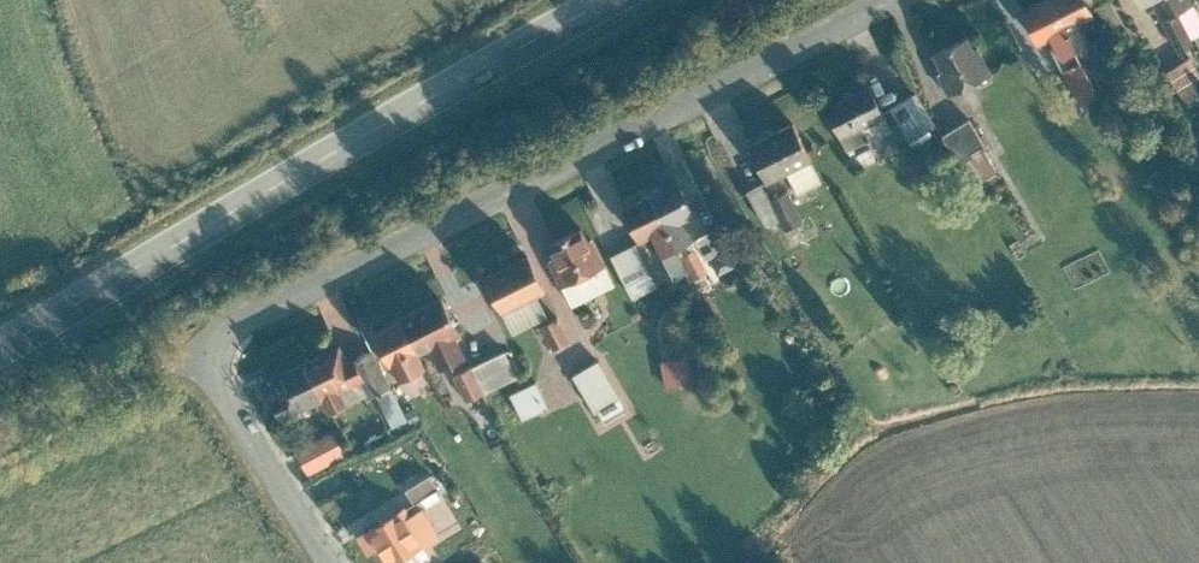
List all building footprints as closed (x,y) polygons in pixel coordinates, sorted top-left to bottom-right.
[(1022,8),(1039,41),(1051,35),(1055,44),(1051,46),(1078,100),(1096,90),(1097,90),(1089,74),(1076,48),(1052,0),(1038,0),(1022,8)] [(1076,48),(1091,41),(1090,40),(1080,20),(1093,14),(1086,0),(1052,0),(1076,48)] [(1161,18),(1163,18),(1178,10),(1172,0),(1152,0),(1161,18)] [(1178,10),(1193,3),(1192,0),(1172,0),(1178,10)] [(967,35),(933,52),(942,70),(937,72),(948,93),(991,73),(977,46),(973,48),(967,35)] [(1189,51),(1166,65),(1189,102),(1198,96),(1198,66),(1189,51)] [(870,84),(826,105),(848,147),(869,136),(863,124),(884,113),(870,84)] [(920,88),(892,105),(913,140),(941,124),(920,88)] [(949,129),(975,182),(1003,169),(976,115),(949,129)] [(794,121),(749,143),(768,180),(812,157),(794,121)] [(678,179),(648,194),(679,246),(692,240),(681,219),(695,212),(678,179)] [(762,181),(747,188),(760,214),(775,206),(786,228),(803,219),(787,189),(770,197),(762,181)] [(648,194),(624,205),(640,239),(654,234),(664,254),(676,248),(679,246),(648,194)] [(582,227),(549,243),(559,263),(552,266),(562,286),(563,285),(605,264),(593,238),(588,239),(582,227)] [(641,239),(615,251),(636,296),(663,283),(641,239)] [(528,254),(485,275),(502,310),(536,293),(545,289),(528,254)] [(443,298),(402,317),(419,352),(430,347),(440,368),(465,356),(455,335),(459,333),(443,298)] [(554,313),(537,324),(552,346),(569,335),(554,313)] [(402,317),(375,330),(391,365),(393,365),(398,377),(425,364),(419,352),(402,317)] [(340,343),(305,360),(323,396),(330,411),(349,401),(341,387),(348,384),(349,385),(361,379),(364,377),(355,358),(349,360),(340,343)] [(372,349),(355,358),(364,377),(361,379),(369,396),(377,392),(394,425),(407,418),(372,349)] [(692,349),(661,356),(668,388),(699,381),(692,349)] [(506,350),(455,374),(469,400),(482,392),(519,375),(506,350)] [(595,357),(572,372),(600,414),(622,400),(595,357)] [(305,360),(269,378),(279,395),(272,398),(282,418),(298,410),(297,409),(323,396),(305,360)] [(538,381),(514,391),(525,416),(549,406),(538,381)] [(342,452),(327,424),(289,444),(304,472),(342,452)] [(439,487),(430,472),(404,489),(413,503),(439,487)] [(405,509),(368,531),(377,546),(378,547),(380,544),(390,562),(422,543),(422,542),(412,526),(415,524),(405,509)]
